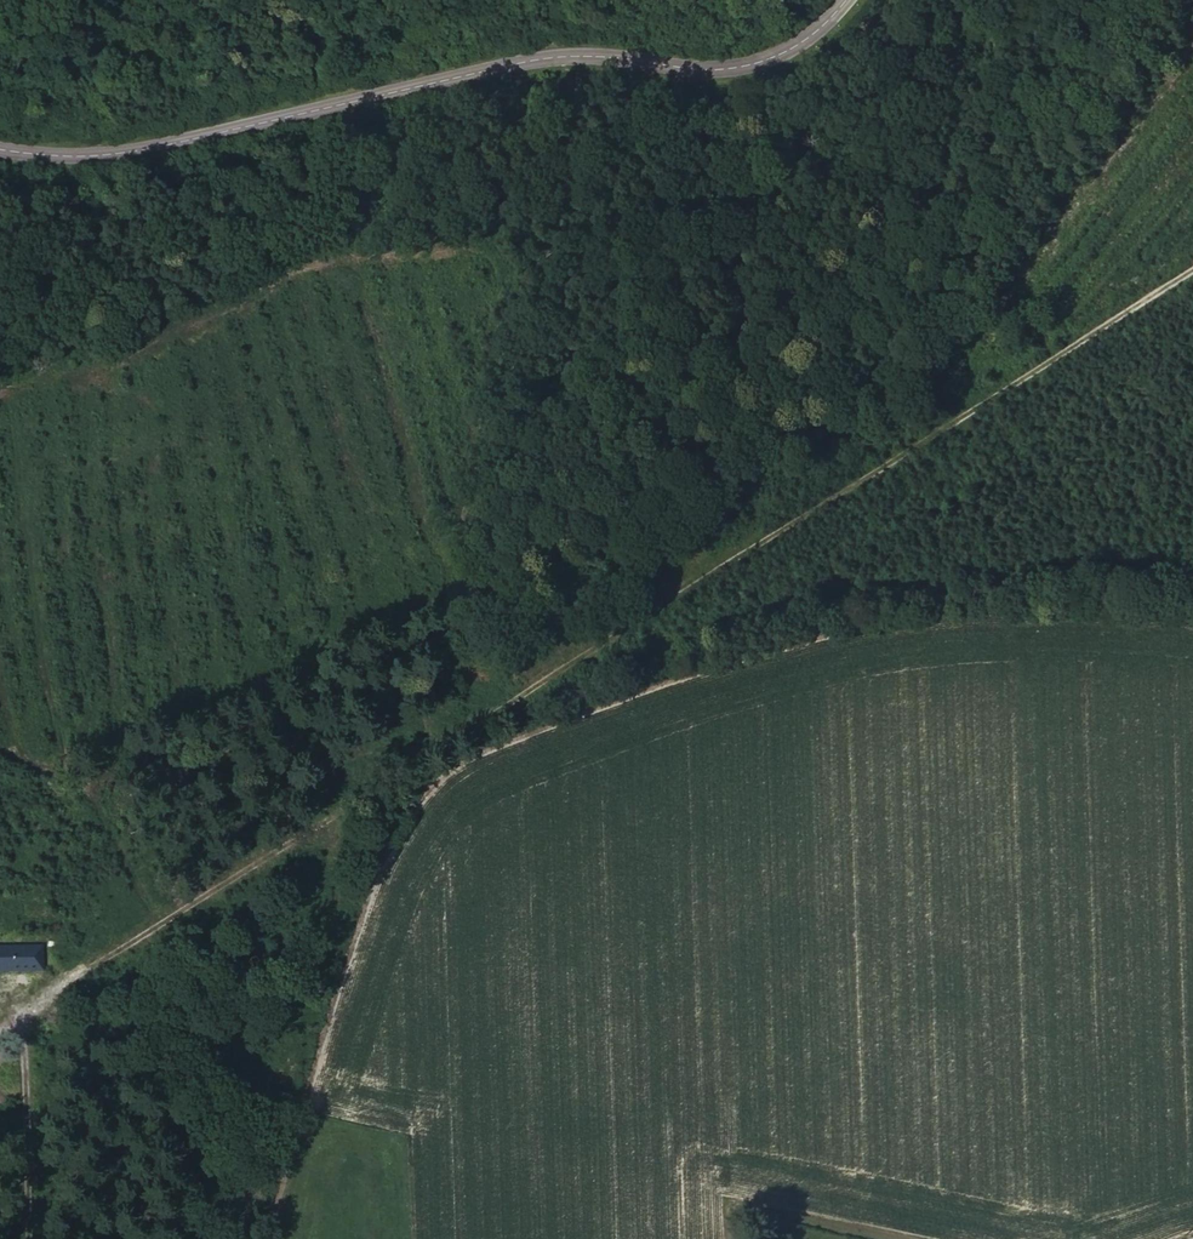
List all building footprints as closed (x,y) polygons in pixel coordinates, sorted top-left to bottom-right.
[(43,970),(43,944),(0,944),(0,970),(43,970)]
